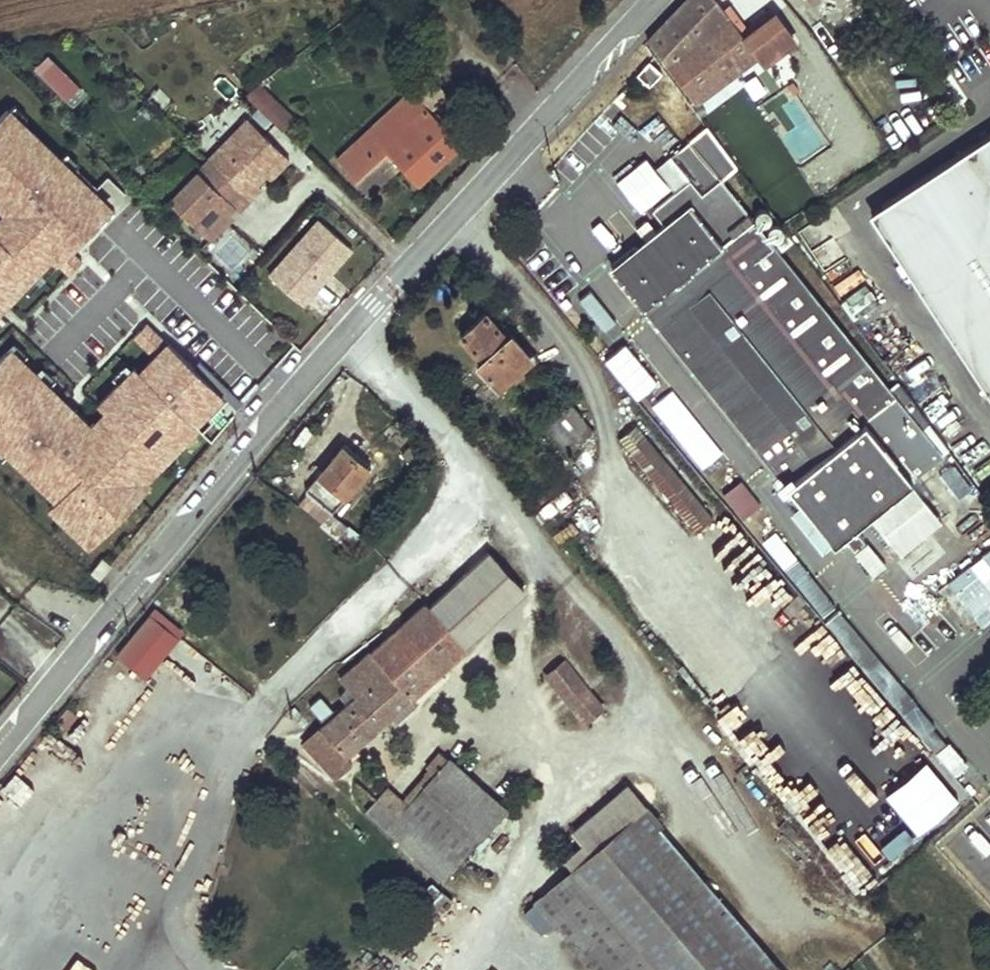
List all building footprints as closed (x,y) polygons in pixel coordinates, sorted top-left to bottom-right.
[(647,40),(694,103),(756,56),(762,64),(794,41),(774,15),(744,37),(716,0),(684,0),(647,40)] [(906,34),(897,40),(908,56),(917,51),(906,34)] [(48,56),(30,73),(69,111),(87,94),(48,56)] [(662,73),(649,61),(638,74),(650,85),(662,73)] [(287,124),(252,88),(240,98),(277,134),(287,124)] [(459,144),(411,91),(370,129),(338,159),(355,178),(386,150),(399,165),(416,184),(459,144)] [(797,160),(824,147),(798,96),(783,103),(796,129),(784,135),(797,160)] [(0,114),(0,321),(54,264),(68,276),(82,262),(74,255),(119,208),(9,104),(0,114)] [(246,118),(206,161),(250,203),(263,189),(259,185),(266,177),(272,182),(292,161),(246,118)] [(942,453),(720,182),(737,168),(706,127),(671,156),(704,196),(691,205),(668,223),(613,267),(801,503),(831,541),(865,513),(898,554),(939,521),(907,481),(942,453)] [(989,397),(989,132),(882,203),(931,278),(919,287),(989,397)] [(386,150),(355,178),(368,193),(399,165),(386,150)] [(206,161),(168,200),(211,243),(250,203),(206,161)] [(668,223),(691,205),(680,191),(657,209),(668,223)] [(931,278),(882,203),(869,212),(919,287),(931,278)] [(265,282),(297,310),(308,296),(304,292),(319,275),(323,279),(346,253),(314,226),(265,282)] [(242,279),(264,255),(234,228),(212,251),(242,279)] [(304,292),(308,296),(323,279),(319,275),(304,292)] [(590,291),(578,300),(604,332),(616,323),(590,291)] [(508,338),(486,313),(460,336),(482,360),(477,363),(498,387),(531,359),(510,335),(508,338)] [(0,352),(0,456),(48,503),(42,509),(89,554),(153,488),(148,484),(197,434),(193,431),(224,399),(148,326),(134,341),(150,357),(139,369),(134,363),(93,405),(102,415),(92,425),(8,344),(0,352)] [(603,360),(636,401),(657,384),(624,343),(603,360)] [(941,430),(967,413),(939,370),(912,387),(941,430)] [(561,447),(587,425),(570,403),(544,426),(561,447)] [(396,415),(389,423),(395,430),(403,423),(396,415)] [(713,518),(635,424),(618,438),(696,532),(713,518)] [(350,460),(353,456),(341,446),(338,450),(350,460)] [(350,460),(338,450),(306,488),(332,510),(367,468),(353,456),(350,460)] [(938,476),(957,502),(973,490),(953,464),(938,476)] [(332,510),(306,488),(302,493),(328,516),(330,513),(332,510)] [(751,495),(733,510),(742,519),(760,504),(751,495)] [(831,541),(801,503),(788,513),(818,552),(831,541)] [(328,516),(325,520),(339,533),(345,526),(330,513),(328,516)] [(775,532),(763,541),(783,569),(796,560),(775,532)] [(869,541),(853,549),(868,577),(884,569),(869,541)] [(523,593),(489,554),(452,587),(486,626),(523,593)] [(965,569),(989,599),(989,573),(977,559),(965,569)] [(486,626),(452,587),(428,607),(463,647),(486,626)] [(787,590),(779,597),(798,620),(806,613),(787,590)] [(401,626),(441,672),(466,650),(463,647),(428,607),(425,604),(401,626)] [(178,632),(150,609),(113,656),(141,678),(178,632)] [(441,672),(401,626),(342,678),(356,695),(307,740),(337,773),(353,759),(349,754),(441,672)] [(910,729),(924,718),(864,641),(850,652),(910,729)] [(565,658),(541,676),(579,726),(603,708),(565,658)] [(444,880),(505,811),(446,760),(410,803),(391,786),(368,811),(444,880)] [(762,969),(788,969),(644,806),(629,819),(762,969)] [(535,902),(594,969),(762,969),(629,819),(535,902)] [(29,956),(41,967),(59,947),(46,936),(29,956)]
